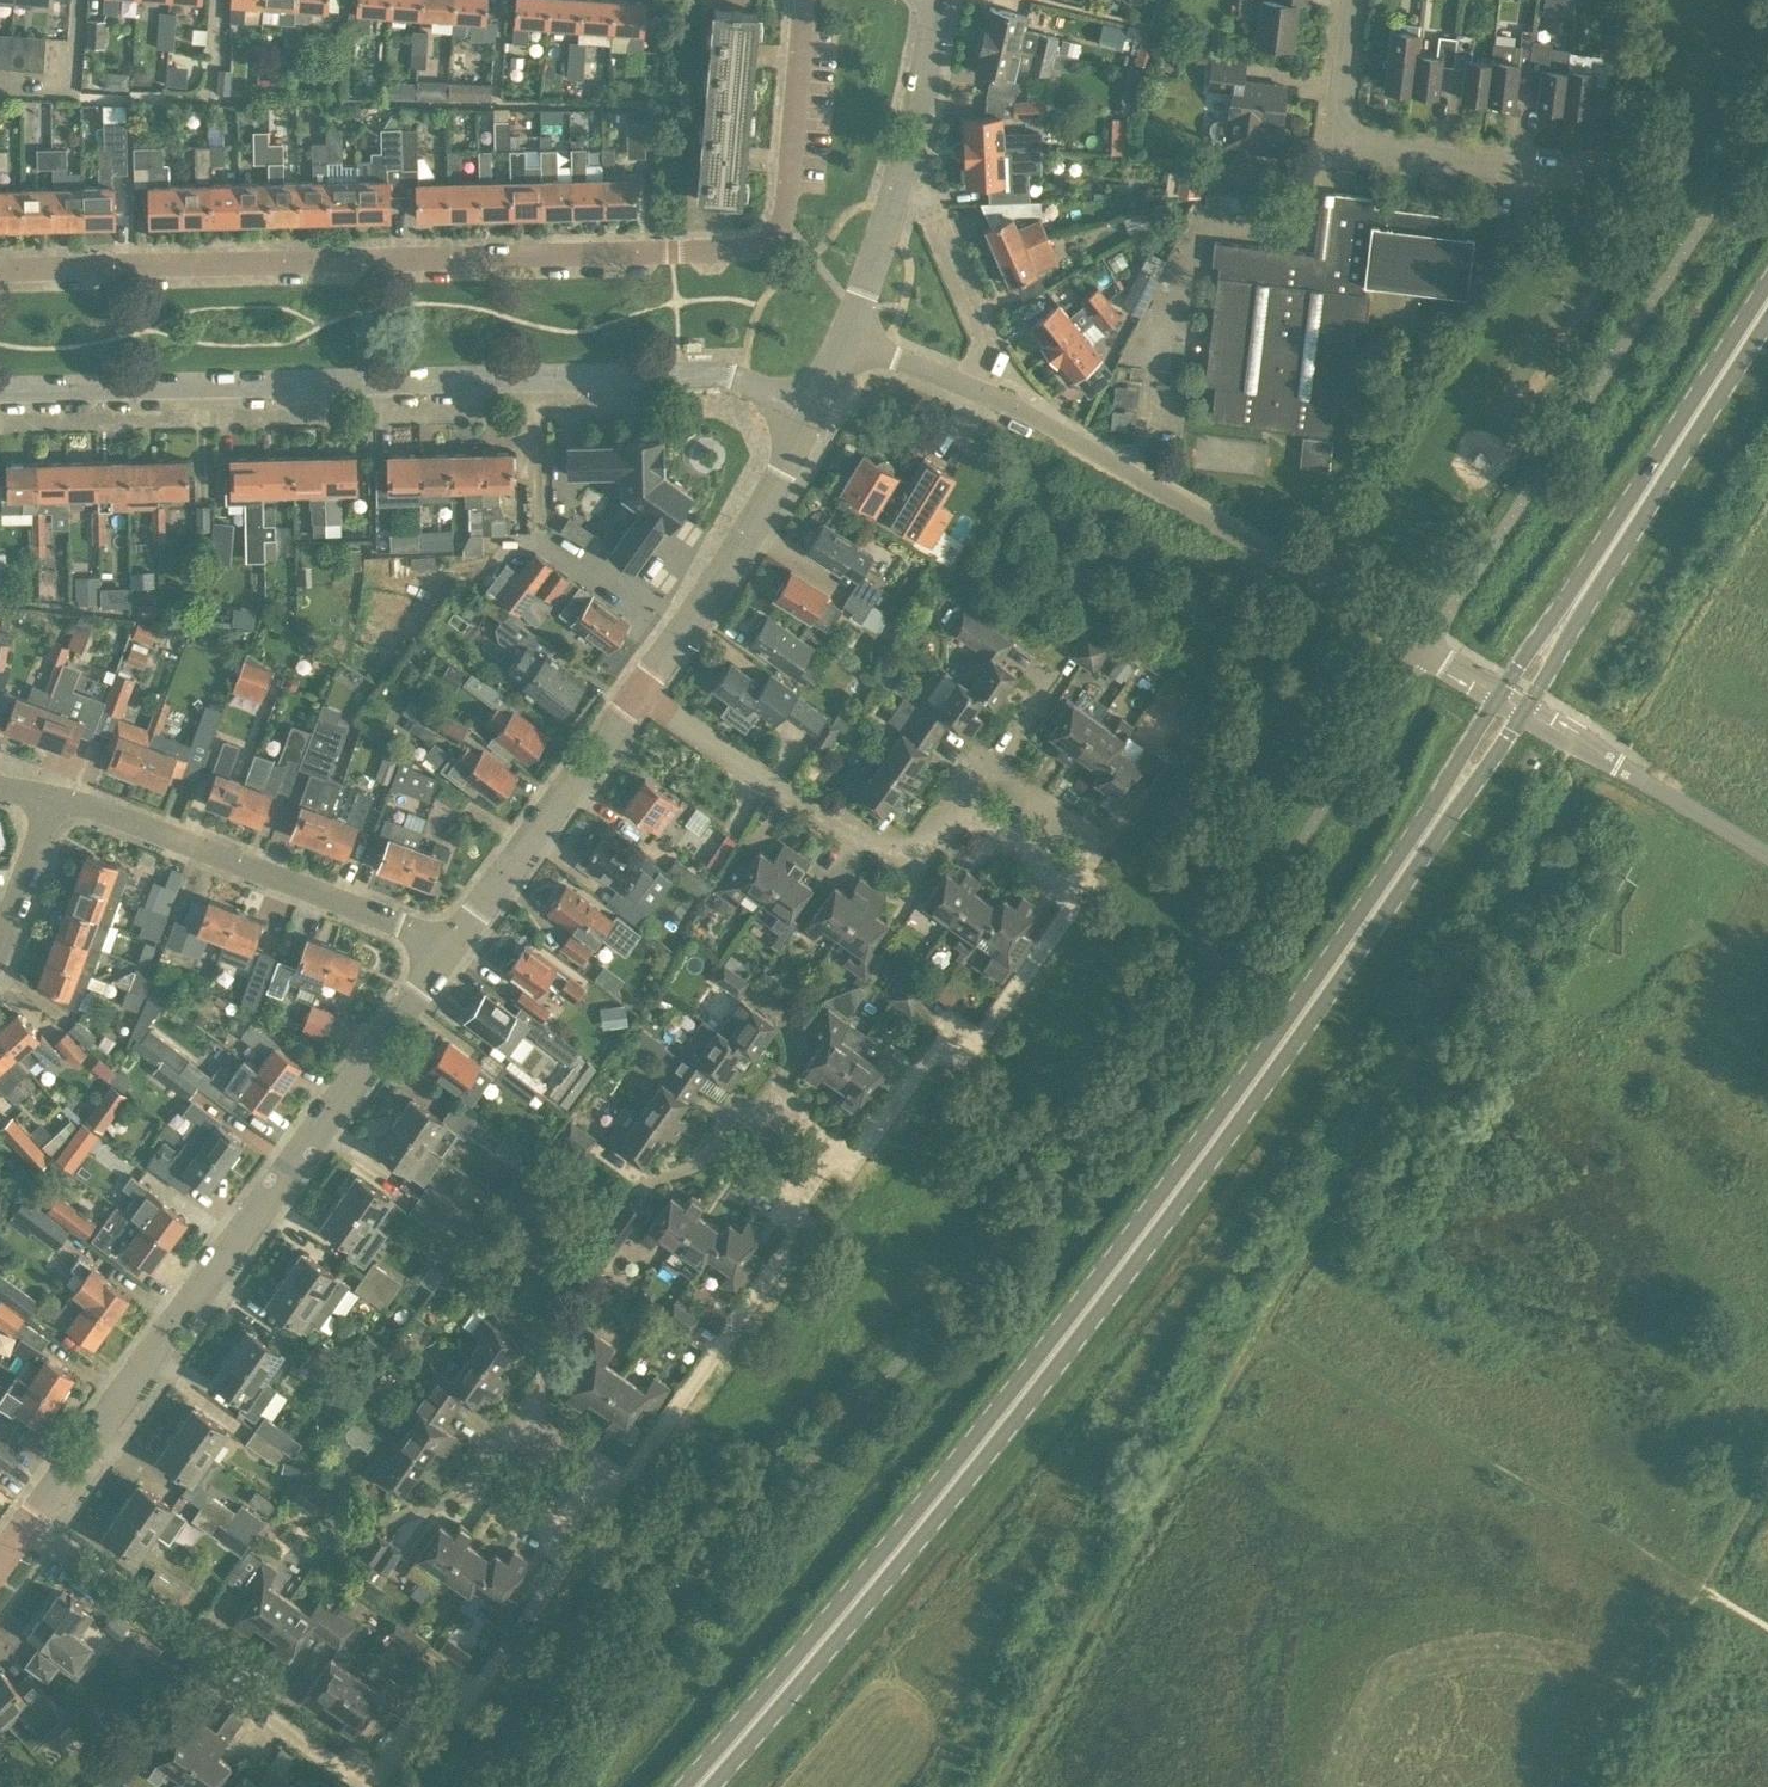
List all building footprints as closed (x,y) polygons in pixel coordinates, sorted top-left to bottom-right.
[(103,12),(118,13),(119,0),(104,0),(103,12)] [(229,22),(261,24),(262,4),(262,0),(231,0),(229,22)] [(262,4),(280,6),(279,20),(287,21),(294,22),(294,21),(295,7),(294,7),(294,0),(262,0),(262,4)] [(294,7),(295,7),(294,21),(301,22),(309,22),(310,8),(328,9),(328,0),(294,0),(294,7)] [(328,9),(338,10),(339,0),(328,0),(328,9)] [(355,32),(369,33),(371,12),(388,14),(389,0),(357,0),(355,32)] [(388,14),(421,16),(422,0),(389,0),(388,14)] [(421,16),(453,18),(454,0),(422,0),(421,16)] [(487,0),(454,0),(453,18),(452,33),(470,34),(470,40),(495,41),(496,22),(486,21),(487,0)] [(513,42),(527,44),(529,25),(548,26),(550,0),(516,0),(513,42)] [(582,0),(550,0),(548,26),(580,28),(582,0)] [(614,0),(582,0),(580,28),(612,31),(614,0)] [(646,1),(626,0),(614,0),(612,31),(629,32),(627,52),(642,53),(646,1)] [(1290,46),(1295,3),(1306,4),(1307,0),(1237,0),(1235,12),(1260,15),(1257,42),(1290,46)] [(1545,9),(1574,15),(1576,5),(1552,0),(1546,0),(1545,9)] [(990,6),(982,39),(1054,57),(1059,37),(1023,28),(1026,15),(990,6)] [(714,7),(697,198),(740,202),(743,173),(754,43),(757,11),(714,7)] [(160,12),(159,31),(175,32),(176,13),(160,12)] [(86,47),(105,48),(106,20),(87,19),(86,47)] [(294,22),(287,21),(286,40),(300,41),(300,39),(301,22),(294,21),(294,22)] [(1393,21),(1385,88),(1412,91),(1416,52),(1419,24),(1393,21)] [(1140,37),(1142,29),(1126,26),(1124,34),(1140,37)] [(1506,103),(1513,103),(1515,86),(1528,87),(1533,41),(1535,30),(1521,29),(1519,45),(1495,43),(1487,100),(1493,101),(1492,107),(1506,108),(1506,103)] [(412,30),(411,50),(426,51),(428,32),(412,30)] [(174,49),(175,32),(159,31),(157,48),(174,49)] [(13,33),(0,32),(0,66),(11,66),(13,33)] [(27,68),(29,34),(13,33),(11,66),(27,68)] [(1412,91),(1437,94),(1441,66),(1453,68),(1457,33),(1456,33),(1455,37),(1438,36),(1436,55),(1416,52),(1412,91)] [(1464,69),(1460,97),(1487,100),(1495,43),(1493,42),(1491,59),(1490,62),(1473,60),(1475,35),(1457,33),(1453,68),(1464,69)] [(46,35),(29,34),(27,68),(43,69),(46,35)] [(1141,36),(1134,63),(1144,65),(1150,38),(1141,36)] [(1050,75),(1054,57),(982,39),(974,71),(1011,80),(1014,67),(1050,75)] [(300,41),(286,40),(284,58),(292,58),(299,59),(300,41)] [(1538,88),(1536,106),(1564,110),(1571,52),(1550,49),(1550,43),(1533,41),(1528,87),(1538,88)] [(569,42),(568,61),(584,63),(585,43),(569,42)] [(1564,110),(1589,113),(1592,84),(1613,87),(1617,49),(1599,47),(1598,55),(1571,52),(1564,110)] [(425,68),(426,51),(411,50),(409,67),(425,68)] [(187,84),(187,65),(179,65),(179,51),(167,51),(166,84),(187,84)] [(511,55),(511,65),(522,65),(522,55),(511,55)] [(292,58),(284,58),(284,67),(292,67),(292,58)] [(583,80),(584,63),(568,61),(567,79),(583,80)] [(1244,80),(1246,66),(1211,61),(1208,88),(1230,91),(1227,117),(1217,116),(1210,119),(1206,125),(1205,131),(1207,136),(1214,140),(1263,146),(1266,122),(1280,124),(1285,85),(1244,80)] [(231,70),(217,69),(216,92),(230,93),(231,70)] [(103,72),(102,88),(129,89),(130,73),(103,72)] [(384,80),(383,95),(415,97),(416,83),(384,80)] [(492,84),(449,82),(448,100),(491,101),(492,84)] [(591,83),(591,100),(605,100),(605,83),(591,83)] [(1012,102),(1013,117),(1044,116),(1043,100),(1012,102)] [(1112,151),(1126,151),(1127,115),(1113,115),(1112,151)] [(1001,117),(963,119),(965,152),(1040,150),(1039,132),(1002,133),(1001,117)] [(629,120),(630,153),(647,153),(646,120),(629,120)] [(508,121),(494,121),(494,152),(509,152),(509,149),(508,135),(508,121)] [(83,225),(114,224),(113,186),(113,148),(125,147),(124,123),(104,123),(105,147),(97,147),(98,186),(82,186),(83,225)] [(373,152),(373,178),(356,178),(357,219),(389,218),(389,199),(388,177),(388,163),(402,163),(401,125),(382,126),(382,152),(373,152)] [(327,142),(329,219),(357,219),(356,178),(355,164),(341,165),(341,128),(325,129),(325,142),(327,142)] [(253,164),(268,164),(268,143),(268,131),(252,131),(253,164)] [(417,208),(417,217),(449,216),(446,182),(434,182),(434,176),(422,157),(416,157),(416,132),(402,133),(402,169),(417,168),(417,183),(417,208)] [(573,213),(571,179),(557,179),(557,148),(550,149),(550,134),(540,134),(539,164),(541,214),(573,213)] [(519,135),(508,135),(509,149),(519,149),(519,135)] [(133,138),(133,147),(148,146),(148,138),(133,138)] [(311,143),(313,180),(297,180),(298,220),(329,219),(327,142),(325,142),(311,143)] [(298,220),(297,180),(284,181),(283,143),(268,143),(268,164),(268,181),(269,221),(298,220)] [(182,184),(182,223),(210,222),(210,183),(210,165),(209,145),(194,145),(195,184),(182,184)] [(224,145),(209,145),(210,165),(225,165),(224,145)] [(150,224),(182,223),(182,184),(170,184),(170,165),(168,163),(164,163),(164,146),(148,146),(133,147),(134,166),(148,166),(150,224)] [(615,146),(601,146),(601,164),(615,164),(615,146)] [(571,148),(572,179),(571,179),(573,213),(602,213),(601,178),(586,178),(586,148),(571,148)] [(37,168),(53,168),(52,149),(37,149),(37,168)] [(67,149),(52,149),(53,168),(67,168),(67,149)] [(519,149),(509,149),(509,152),(509,180),(511,215),(541,214),(539,164),(525,164),(525,149),(519,149)] [(491,150),(477,150),(478,168),(479,168),(480,181),(478,181),(479,216),(511,215),(509,180),(495,181),(494,167),(491,167),(491,150)] [(1040,150),(965,152),(965,162),(966,184),(987,183),(988,202),(1019,201),(1029,200),(1027,172),(1040,171),(1040,167),(1040,150)] [(447,168),(460,168),(459,151),(447,151),(447,168)] [(1179,191),(1197,194),(1200,171),(1181,169),(1179,191)] [(634,177),(601,178),(602,213),(635,212),(634,177)] [(269,221),(268,181),(239,182),(240,222),(269,221)] [(446,182),(449,216),(479,216),(478,181),(446,182)] [(210,183),(210,222),(240,222),(239,182),(210,183)] [(53,187),(54,226),(83,225),(82,186),(53,187)] [(23,188),(24,226),(54,226),(53,187),(23,188)] [(24,226),(23,188),(0,188),(0,227),(24,226)] [(1314,253),(1214,240),(1211,265),(1218,265),(1206,357),(1203,383),(1215,385),(1211,420),(1332,435),(1336,400),(1347,401),(1356,330),(1364,331),(1369,293),(1360,292),(1362,283),(1465,296),(1473,234),(1455,232),(1457,215),(1374,205),(1375,197),(1354,194),(1333,192),(1333,194),(1325,259),(1319,258),(1313,258),(1314,253)] [(1325,259),(1333,194),(1321,193),(1314,253),(1313,258),(1325,259)] [(1029,200),(1019,201),(1019,214),(1041,214),(1040,200),(1029,200)] [(1122,217),(1129,235),(1151,227),(1144,209),(1122,217)] [(990,225),(985,227),(995,250),(1011,243),(1014,250),(1047,236),(1039,219),(1017,229),(1011,215),(990,225)] [(1009,284),(1036,272),(1034,268),(1056,258),(1052,250),(1053,249),(1047,236),(1014,250),(1011,243),(995,250),(1009,284)] [(1159,275),(1140,266),(1121,306),(1140,315),(1159,275)] [(1097,287),(1080,301),(1090,314),(1108,301),(1097,287)] [(1119,314),(1108,301),(1090,314),(1094,319),(1095,320),(1101,328),(1119,314)] [(1058,303),(1028,327),(1050,354),(1080,331),(1058,303)] [(1070,379),(1100,356),(1092,346),(1106,335),(1101,328),(1095,320),(1094,319),(1080,331),(1050,354),(1070,379)] [(1115,398),(1134,403),(1138,387),(1119,383),(1115,398)] [(1331,439),(1302,436),(1298,465),(1328,468),(1331,439)] [(609,552),(633,569),(664,525),(668,528),(692,494),(663,474),(663,471),(665,471),(664,442),(662,443),(662,438),(621,439),(621,443),(567,445),(568,474),(622,472),(622,495),(640,508),(609,552)] [(481,487),(480,452),(449,453),(450,486),(464,485),(465,503),(470,503),(470,534),(483,534),(483,518),(481,487)] [(512,456),(512,452),(480,452),(481,487),(483,518),(483,534),(505,534),(505,519),(492,518),(492,502),(499,501),(498,487),(513,486),(512,470),(515,470),(515,456),(512,456)] [(449,453),(420,454),(421,494),(434,494),(434,486),(450,486),(449,453)] [(323,455),(324,489),(325,535),(340,534),(338,489),(356,488),(355,454),(323,455)] [(421,503),(421,494),(420,454),(388,454),(388,468),(375,468),(376,505),(419,503),(421,503)] [(945,523),(933,515),(956,477),(923,457),(913,474),(908,482),(892,472),(892,470),(892,469),(892,468),(892,466),(891,464),(891,463),(890,462),(888,461),(887,461),(886,460),(884,460),(883,460),(881,460),(880,461),(879,462),(877,463),(863,454),(841,489),(874,509),(878,503),(890,511),(885,519),(930,547),(945,523)] [(308,490),(312,535),(325,535),(324,489),(323,455),(292,456),(293,490),(308,490)] [(263,525),(263,507),(263,498),(263,491),(262,456),(232,457),(232,474),(225,475),(226,503),(245,503),(247,560),(266,560),(265,540),(275,539),(275,526),(263,525)] [(277,498),(277,491),(293,490),(292,456),(262,456),(263,491),(263,498),(277,498)] [(189,493),(187,459),(156,460),(157,494),(189,493)] [(128,508),(127,460),(97,461),(98,495),(99,509),(91,509),(92,527),(106,527),(106,509),(113,509),(113,508),(128,508)] [(157,494),(156,460),(127,460),(128,508),(157,507),(157,494)] [(67,462),(67,496),(98,495),(97,461),(67,462)] [(67,496),(67,462),(38,463),(39,507),(50,507),(51,514),(68,513),(67,496)] [(38,463),(7,463),(7,497),(1,498),(2,512),(32,512),(32,529),(44,529),(44,513),(38,512),(39,507),(38,463)] [(433,521),(433,503),(421,503),(419,503),(419,521),(433,521)] [(196,530),(210,530),(210,505),(196,505),(196,530)] [(275,526),(274,507),(263,507),(263,525),(275,526)] [(152,508),(152,526),(165,525),(165,508),(152,508)] [(32,544),(45,544),(44,513),(44,529),(32,529),(32,544)] [(234,523),(213,521),(212,535),(233,537),(234,523)] [(841,569),(856,578),(848,590),(872,605),(882,588),(861,575),(873,556),(856,546),(857,544),(824,523),(807,551),(840,571),(841,569)] [(166,541),(165,525),(152,526),(153,542),(166,541)] [(106,543),(106,527),(92,527),(92,542),(106,543)] [(434,529),(420,529),(421,549),(435,548),(434,529)] [(391,531),(391,548),(421,547),(420,530),(391,531)] [(583,542),(595,550),(602,539),(590,531),(583,542)] [(348,550),(348,569),(360,569),(359,550),(348,550)] [(607,646),(626,620),(580,584),(578,587),(534,551),(497,598),(519,615),(537,591),(561,609),(560,610),(607,646)] [(410,556),(410,569),(435,568),(434,555),(410,556)] [(155,587),(154,570),(130,571),(131,589),(155,587)] [(791,571),(775,598),(810,619),(827,631),(840,609),(822,598),(826,592),(791,571)] [(79,603),(100,603),(101,600),(101,576),(74,577),(75,598),(79,598),(79,603)] [(129,603),(129,585),(103,584),(102,603),(129,603)] [(861,623),(872,605),(848,590),(840,604),(852,611),(849,616),(861,623)] [(142,603),(142,618),(158,618),(159,603),(142,603)] [(1016,673),(1009,667),(1000,661),(1014,642),(963,606),(948,628),(980,650),(959,679),(957,678),(956,679),(981,698),(982,697),(994,705),(1016,673)] [(236,609),(234,624),(253,626),(255,610),(236,609)] [(496,640),(518,657),(517,658),(572,699),(585,682),(547,653),(550,649),(506,616),(500,624),(504,628),(496,640)] [(756,625),(758,629),(749,642),(792,672),(793,673),(802,660),(811,646),(767,616),(764,619),(760,619),(756,625)] [(132,636),(152,644),(158,627),(138,620),(132,636)] [(1081,662),(1097,638),(1086,630),(1069,654),(1081,662)] [(36,739),(48,707),(64,662),(70,646),(53,640),(46,658),(54,661),(44,689),(32,685),(27,699),(3,690),(11,668),(4,667),(10,633),(0,631),(0,691),(1,691),(0,695),(0,705),(11,709),(5,727),(36,739)] [(1097,638),(1081,662),(1093,670),(1109,647),(1097,638)] [(247,652),(233,691),(260,701),(272,669),(263,666),(264,662),(247,652)] [(1109,671),(1122,681),(1133,664),(1120,655),(1109,671)] [(521,686),(560,716),(572,699),(517,658),(508,670),(525,682),(521,686)] [(808,686),(818,672),(802,660),(793,673),(792,672),(791,674),(808,686)] [(69,664),(64,662),(48,707),(36,739),(62,748),(64,753),(70,755),(73,746),(81,726),(94,731),(102,708),(105,702),(104,702),(89,696),(80,719),(64,713),(72,688),(62,684),(69,664)] [(762,685),(730,662),(728,665),(725,663),(723,666),(719,672),(712,682),(715,684),(712,687),(730,700),(721,712),(736,723),(737,722),(746,729),(759,711),(775,721),(796,691),(770,673),(762,685)] [(115,670),(104,702),(105,702),(102,708),(122,716),(135,679),(115,670)] [(520,703),(472,672),(466,680),(463,684),(495,708),(486,720),(495,727),(491,732),(495,735),(490,741),(509,755),(514,749),(527,759),(546,734),(514,710),(520,703)] [(971,712),(981,698),(956,679),(938,705),(925,695),(918,706),(903,696),(896,706),(932,732),(937,736),(938,734),(933,731),(943,718),(969,736),(981,719),(971,712)] [(1076,752),(1099,719),(1072,701),(1062,694),(1048,714),(1058,720),(1050,733),(1063,743),(1056,753),(1069,762),(1076,752)] [(164,718),(170,703),(157,698),(152,714),(164,718)] [(1195,709),(1183,700),(1175,711),(1188,720),(1195,709)] [(207,706),(193,742),(209,747),(222,712),(207,706)] [(902,732),(880,763),(905,783),(914,789),(926,772),(916,765),(928,749),(923,746),(932,732),(896,706),(887,719),(902,729),(901,731),(902,732)] [(458,742),(468,726),(435,707),(431,714),(421,708),(409,729),(430,742),(437,730),(458,742)] [(831,719),(845,728),(853,717),(839,707),(831,719)] [(152,714),(146,728),(153,731),(159,733),(164,718),(152,714)] [(1112,729),(1099,719),(1076,752),(1101,769),(1094,779),(1095,780),(1118,747),(1117,746),(1132,724),(1121,716),(1112,729)] [(146,728),(118,718),(108,744),(114,746),(107,765),(111,766),(111,771),(119,774),(122,771),(131,774),(129,778),(134,780),(148,742),(153,731),(146,728)] [(826,718),(811,743),(824,750),(838,726),(826,718)] [(313,719),(309,730),(299,757),(313,762),(298,803),(301,805),(291,834),(314,843),(338,782),(322,776),(333,747),(324,744),(331,726),(313,719)] [(279,789),(285,792),(299,757),(309,730),(292,724),(286,741),(278,761),(255,752),(244,781),(243,781),(232,812),(260,822),(270,794),(276,796),(279,789)] [(153,731),(148,742),(134,780),(136,776),(165,787),(171,771),(181,774),(192,746),(159,733),(153,731)] [(217,773),(206,802),(232,812),(243,781),(228,775),(239,745),(225,740),(213,771),(217,773)] [(440,770),(471,793),(476,787),(495,801),(515,774),(481,749),(478,754),(466,745),(453,762),(449,759),(440,770)] [(1134,758),(1118,747),(1095,780),(1105,787),(1098,797),(1113,807),(1136,775),(1147,783),(1153,775),(1164,759),(1143,745),(1134,758)] [(400,757),(385,751),(375,779),(390,784),(391,782),(400,757)] [(429,796),(436,778),(409,767),(411,761),(400,757),(391,782),(402,786),(406,776),(423,783),(420,792),(429,796)] [(882,814),(905,783),(880,763),(868,780),(858,773),(847,789),(882,814)] [(645,778),(624,806),(650,826),(659,833),(679,806),(669,798),(670,797),(645,778)] [(445,781),(436,796),(460,811),(470,797),(445,781)] [(360,827),(372,794),(357,789),(346,818),(331,812),(341,783),(338,782),(314,843),(345,854),(356,825),(360,827)] [(388,837),(377,866),(397,874),(415,828),(391,819),(385,836),(388,837)] [(422,831),(415,828),(397,874),(430,886),(441,857),(444,858),(448,848),(435,843),(431,852),(416,847),(422,831)] [(737,840),(727,833),(706,864),(716,871),(737,840)] [(592,849),(589,847),(577,863),(592,874),(595,871),(620,890),(609,906),(637,927),(649,910),(622,890),(640,865),(601,836),(592,849)] [(790,915),(811,886),(798,877),(810,860),(789,846),(780,859),(788,864),(755,912),(780,930),(771,942),(779,948),(798,921),(790,915)] [(747,888),(763,899),(755,912),(788,864),(780,859),(778,862),(759,849),(748,865),(736,857),(714,888),(736,903),(747,888)] [(87,853),(76,880),(121,897),(120,896),(125,880),(133,883),(136,877),(128,874),(130,869),(87,853)] [(677,858),(666,871),(702,897),(712,884),(677,858)] [(923,902),(950,921),(972,889),(979,880),(970,873),(963,883),(946,871),(929,895),(923,902)] [(823,924),(838,934),(872,887),(859,877),(847,894),(835,885),(804,929),(814,936),(823,924)] [(67,906),(111,923),(121,897),(76,880),(67,906)] [(148,884),(141,905),(167,915),(177,889),(152,880),(150,885),(148,884)] [(596,909),(597,907),(566,884),(547,909),(577,932),(575,936),(588,945),(599,930),(627,950),(640,933),(615,914),(610,919),(596,909)] [(885,896),(872,887),(838,934),(853,945),(843,961),(865,977),(881,954),(869,945),(886,921),(874,912),(885,896)] [(1004,897),(997,906),(972,889),(950,921),(963,930),(954,943),(966,951),(981,929),(1004,897)] [(1022,895),(1015,905),(1004,897),(981,929),(1000,943),(983,967),(1001,980),(1031,938),(1019,930),(1037,905),(1022,895)] [(172,945),(174,946),(187,951),(200,956),(208,935),(223,941),(235,909),(209,899),(198,928),(180,921),(172,945)] [(161,931),(167,915),(141,905),(146,908),(141,924),(161,931)] [(111,923),(67,906),(57,932),(101,948),(111,923)] [(262,919),(235,909),(223,941),(239,947),(235,957),(250,963),(254,953),(250,951),(262,919)] [(101,948),(57,932),(47,958),(91,974),(101,948)] [(322,978),(334,946),(307,936),(296,966),(293,965),(278,959),(266,990),(282,995),(289,976),(302,981),(300,985),(317,991),(322,978)] [(145,941),(137,963),(147,967),(155,945),(145,941)] [(539,954),(538,955),(524,945),(505,970),(536,993),(545,980),(573,1001),(583,986),(539,954)] [(357,970),(361,957),(334,946),(322,978),(338,984),(335,993),(352,1000),(362,972),(357,970)] [(276,953),(261,948),(252,973),(268,979),(276,953)] [(78,1009),(91,974),(47,958),(38,983),(60,992),(57,1001),(78,1009)] [(147,967),(137,963),(128,988),(148,996),(157,971),(147,967)] [(594,977),(614,991),(624,977),(604,963),(594,977)] [(714,978),(737,994),(747,980),(723,964),(714,978)] [(773,983),(772,975),(764,969),(754,982),(767,991),(773,983)] [(165,1000),(177,983),(158,974),(151,990),(165,1000)] [(896,985),(920,1003),(929,992),(904,974),(896,985)] [(886,998),(912,1016),(920,1003),(896,985),(886,998)] [(858,1006),(853,987),(833,992),(838,1011),(858,1006)] [(146,996),(148,996),(128,988),(122,1005),(141,1012),(146,996)] [(246,988),(241,1001),(256,1007),(261,995),(246,988)] [(513,1001),(521,1007),(547,1025),(548,1024),(542,1020),(550,1008),(523,988),(513,1001)] [(151,990),(131,1035),(136,1039),(164,1058),(180,1070),(190,1056),(147,1026),(165,1000),(151,990)] [(465,1019),(508,1051),(524,1029),(536,1037),(534,1039),(568,1065),(579,1050),(547,1025),(521,1007),(515,1014),(500,1003),(499,1005),(484,994),(465,1019)] [(716,1028),(741,1047),(741,1046),(753,1054),(775,1022),(740,998),(719,1029),(716,1028)] [(606,1006),(609,1026),(628,1023),(625,1003),(606,1006)] [(325,1024),(330,1026),(335,1013),(312,1004),(301,1030),(320,1037),(325,1024)] [(816,1083),(822,1073),(833,1080),(866,1034),(829,1007),(811,1031),(823,1040),(807,1062),(801,1072),(816,1083)] [(0,1027),(0,1036),(17,1055),(26,1065),(40,1053),(53,1067),(63,1057),(41,1033),(39,1036),(17,1012),(0,1027)] [(77,1019),(68,1030),(87,1046),(96,1035),(77,1019)] [(669,1066),(697,1085),(707,1070),(728,1086),(740,1068),(731,1062),(741,1047),(716,1028),(702,1019),(677,1055),(661,1045),(654,1055),(669,1066)] [(267,1053),(256,1068),(282,1088),(300,1064),(274,1046),(277,1043),(250,1023),(242,1034),(267,1053)] [(74,1064),(87,1052),(67,1030),(54,1042),(74,1064)] [(904,1061),(884,1047),(866,1034),(833,1080),(844,1088),(837,1098),(852,1109),(875,1076),(887,1085),(904,1061)] [(17,1055),(0,1036),(0,1085),(15,1101),(26,1091),(13,1077),(26,1065),(17,1055)] [(131,1046),(158,1066),(163,1059),(164,1058),(136,1039),(131,1046)] [(478,1065),(448,1042),(429,1068),(444,1079),(443,1080),(470,1101),(489,1076),(477,1068),(478,1067),(477,1066),(478,1065)] [(549,1095),(567,1107),(595,1067),(579,1056),(561,1083),(558,1081),(549,1095)] [(265,1110),(282,1088),(256,1068),(243,1058),(232,1073),(220,1064),(211,1075),(238,1095),(240,1092),(265,1110)] [(158,1066),(153,1073),(188,1099),(198,1085),(163,1059),(158,1066)] [(534,1094),(537,1089),(529,1083),(504,1065),(493,1080),(527,1104),(534,1094)] [(696,1085),(697,1085),(669,1066),(659,1081),(661,1082),(638,1114),(664,1132),(673,1139),(686,1121),(676,1115),(687,1099),(682,1095),(692,1082),(696,1085)] [(537,1089),(540,1091),(546,1082),(536,1074),(529,1083),(537,1089)] [(601,1085),(610,1091),(616,1084),(606,1077),(601,1085)] [(86,1120),(103,1132),(128,1095),(111,1083),(86,1120)] [(392,1123),(437,1155),(455,1131),(464,1138),(468,1133),(493,1151),(503,1136),(454,1101),(441,1119),(410,1097),(392,1123)] [(185,1112),(211,1131),(199,1146),(225,1166),(243,1142),(218,1123),(219,1120),(193,1101),(185,1112)] [(642,1163),(664,1132),(638,1114),(627,1130),(617,1123),(606,1138),(642,1163)] [(0,1127),(0,1128),(24,1154),(37,1142),(13,1115),(0,1127)] [(41,1146),(49,1154),(76,1125),(68,1117),(41,1146)] [(560,1137),(584,1153),(595,1138),(571,1121),(560,1137)] [(437,1155),(392,1123),(375,1147),(422,1180),(439,1157),(437,1155)] [(70,1141),(58,1157),(70,1167),(83,1151),(70,1141)] [(195,1178),(208,1188),(225,1166),(199,1146),(189,1161),(163,1141),(147,1162),(185,1191),(195,1178)] [(122,1186),(128,1190),(141,1200),(131,1215),(143,1223),(168,1243),(186,1219),(160,1200),(162,1198),(130,1174),(122,1186)] [(389,1197),(357,1174),(338,1200),(371,1223),(389,1197)] [(469,1213),(427,1184),(417,1198),(446,1218),(445,1219),(458,1229),(469,1213)] [(649,1247),(658,1235),(672,1245),(695,1213),(697,1213),(704,1203),(691,1194),(684,1204),(671,1195),(639,1240),(649,1247)] [(59,1195),(47,1211),(84,1239),(96,1222),(59,1195)] [(56,1249),(69,1231),(25,1197),(7,1220),(27,1235),(31,1230),(56,1249)] [(409,1210),(437,1230),(445,1219),(446,1218),(417,1198),(409,1210)] [(354,1247),(371,1223),(338,1200),(321,1224),(354,1247)] [(168,1243),(143,1223),(131,1215),(116,1204),(91,1238),(130,1267),(138,1256),(151,1266),(168,1243)] [(707,1253),(721,1230),(697,1213),(695,1213),(672,1245),(687,1255),(679,1268),(691,1276),(707,1253)] [(740,1229),(729,1221),(721,1230),(707,1253),(729,1269),(720,1282),(735,1293),(751,1270),(774,1238),(747,1219),(740,1229)] [(609,1256),(629,1228),(617,1220),(598,1248),(609,1256)] [(301,1252),(283,1277),(328,1308),(329,1309),(347,1285),(301,1252)] [(79,1255),(71,1266),(83,1276),(72,1291),(111,1320),(129,1296),(103,1277),(105,1274),(79,1255)] [(373,1262),(363,1276),(392,1296),(402,1282),(373,1262)] [(38,1300),(0,1272),(0,1297),(26,1316),(38,1300)] [(383,1309),(392,1296),(363,1276),(354,1289),(383,1309)] [(316,1325),(328,1308),(283,1277),(266,1302),(298,1324),(297,1326),(306,1332),(312,1322),(316,1325)] [(474,1277),(471,1281),(466,1289),(489,1305),(508,1318),(516,1306),(498,1293),(474,1277)] [(111,1320),(72,1291),(61,1306),(49,1296),(40,1307),(67,1327),(69,1324),(94,1343),(111,1320)] [(0,1301),(0,1326),(11,1335),(25,1317),(1,1299),(0,1301)] [(666,1312),(689,1328),(697,1317),(673,1301),(666,1312)] [(482,1337),(470,1353),(496,1371),(518,1340),(483,1315),(473,1329),(482,1337)] [(411,1326),(416,1329),(423,1328),(426,1324),(417,1318),(411,1326)] [(281,1352),(248,1329),(230,1354),(274,1386),(263,1377),(281,1352)] [(588,1398),(599,1405),(621,1372),(604,1360),(613,1346),(594,1333),(577,1357),(589,1365),(566,1397),(581,1407),(588,1398)] [(13,1349),(26,1358),(16,1373),(56,1400),(73,1375),(47,1358),(49,1355),(20,1337),(13,1349)] [(319,1338),(309,1352),(336,1372),(347,1357),(319,1338)] [(328,1384),(336,1372),(309,1352),(300,1365),(328,1384)] [(505,1378),(496,1371),(470,1353),(452,1378),(439,1369),(424,1390),(445,1405),(454,1391),(472,1404),(484,1388),(493,1395),(505,1378)] [(241,1408),(253,1416),(274,1386),(230,1354),(213,1379),(245,1402),(241,1408)] [(653,1375),(644,1388),(621,1372),(599,1405),(610,1413),(603,1423),(630,1442),(640,1428),(628,1419),(640,1401),(647,1406),(652,1410),(655,1406),(669,1386),(653,1375)] [(16,1373),(6,1388),(0,1384),(0,1401),(13,1409),(15,1406),(41,1424),(56,1400),(16,1373)] [(417,1417),(398,1443),(424,1461),(435,1445),(444,1452),(457,1435),(435,1419),(444,1406),(452,1411),(452,1410),(445,1405),(424,1390),(409,1412),(417,1417)] [(226,1429),(193,1406),(175,1432),(208,1455),(226,1429)] [(264,1418),(255,1430),(282,1449),(291,1455),(300,1443),(291,1437),(264,1418)] [(274,1461),(282,1449),(255,1430),(247,1442),(274,1461)] [(191,1479),(208,1455),(175,1432),(158,1456),(191,1479)] [(19,1451),(0,1437),(0,1463),(6,1468),(19,1451)] [(401,1493),(424,1461),(398,1443),(387,1459),(377,1452),(366,1468),(401,1493)] [(314,1459),(287,1494),(316,1516),(332,1494),(308,1476),(318,1462),(314,1459)] [(299,1466),(286,1463),(284,1473),(297,1476),(299,1466)] [(185,1516),(139,1483),(121,1509),(154,1532),(154,1531),(168,1541),(185,1516)] [(236,1511),(210,1493),(200,1507),(230,1527),(229,1529),(250,1543),(266,1520),(241,1503),(236,1511)] [(266,1512),(269,1514),(276,1505),(268,1499),(265,1503),(266,1512)] [(191,1520),(221,1540),(229,1529),(230,1527),(200,1507),(191,1520)] [(137,1556),(154,1532),(121,1509),(104,1533),(137,1556)] [(431,1589),(432,1590),(443,1574),(466,1541),(473,1532),(460,1522),(453,1532),(440,1523),(417,1555),(410,1565),(419,1571),(420,1580),(432,1587),(431,1589)] [(360,1558),(372,1567),(390,1541),(377,1532),(360,1558)] [(386,1575),(403,1549),(390,1541),(372,1567),(374,1567),(358,1591),(374,1603),(381,1591),(379,1579),(383,1573),(386,1575)] [(466,1541),(443,1574),(469,1591),(496,1552),(490,1558),(466,1541)] [(507,1560),(496,1552),(469,1591),(474,1585),(496,1600),(486,1614),(501,1624),(518,1601),(506,1593),(529,1560),(513,1550),(507,1560)] [(256,1623),(267,1630),(290,1598),(267,1582),(277,1569),(262,1558),(245,1582),(257,1590),(234,1622),(249,1632),(256,1623)] [(182,1590),(155,1572),(146,1584),(173,1603),(182,1590)] [(45,1645),(42,1649),(71,1671),(78,1677),(99,1647),(80,1633),(94,1615),(61,1590),(29,1633),(45,1645)] [(309,1626),(323,1636),(339,1613),(319,1599),(310,1612),(290,1598),(267,1630),(278,1638),(271,1648),(286,1658),(309,1626)] [(354,1623),(339,1613),(323,1636),(338,1646),(354,1623)] [(117,1638),(128,1626),(114,1614),(103,1626),(117,1638)] [(386,1631),(397,1639),(406,1625),(395,1618),(386,1631)] [(431,1643),(406,1625),(397,1639),(421,1656),(431,1643)] [(316,1709),(323,1699),(334,1707),(357,1674),(331,1656),(301,1698),(316,1709)] [(0,1669),(0,1714),(5,1719),(5,1720),(21,1738),(35,1724),(45,1734),(54,1726),(64,1736),(77,1722),(53,1697),(51,1698),(29,1674),(16,1686),(0,1669)] [(390,1677),(380,1691),(357,1674),(334,1707),(345,1714),(338,1724),(353,1735),(376,1703),(398,1718),(414,1695),(390,1677)] [(207,1726),(198,1739),(205,1744),(181,1779),(192,1786),(213,1786),(229,1765),(216,1756),(227,1740),(207,1726)] [(156,1780),(164,1768),(181,1779),(205,1744),(198,1739),(196,1741),(177,1728),(153,1762),(146,1757),(135,1774),(146,1782),(150,1783),(156,1780)] [(14,1780),(0,1764),(0,1786),(6,1786),(14,1780)] [(288,1781),(268,1767),(257,1782),(244,1774),(235,1786),(284,1786),(288,1781)] [(140,1784),(127,1775),(118,1786),(138,1786),(140,1784)]
